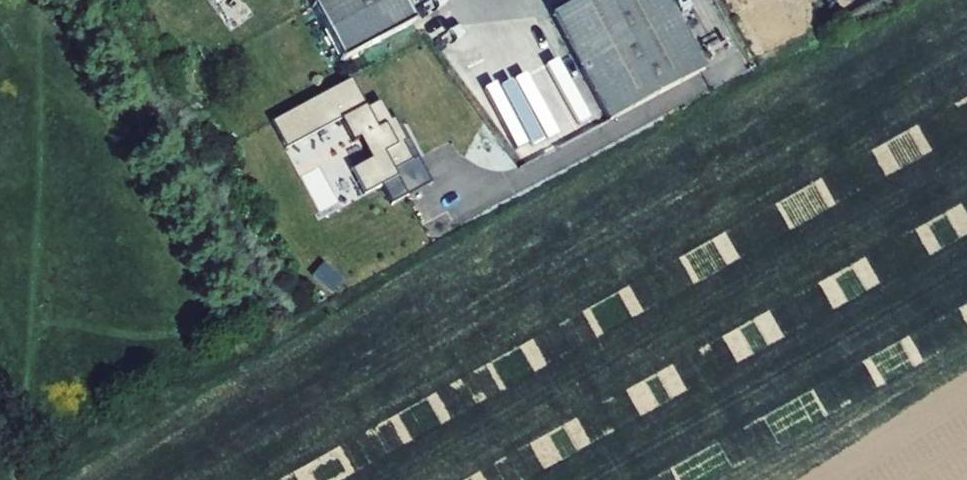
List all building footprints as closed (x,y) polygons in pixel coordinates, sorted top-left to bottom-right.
[(414,23),(402,0),(323,0),(312,6),(341,61),(414,23)] [(704,71),(667,0),(581,0),(551,16),(608,122),(704,71)]
